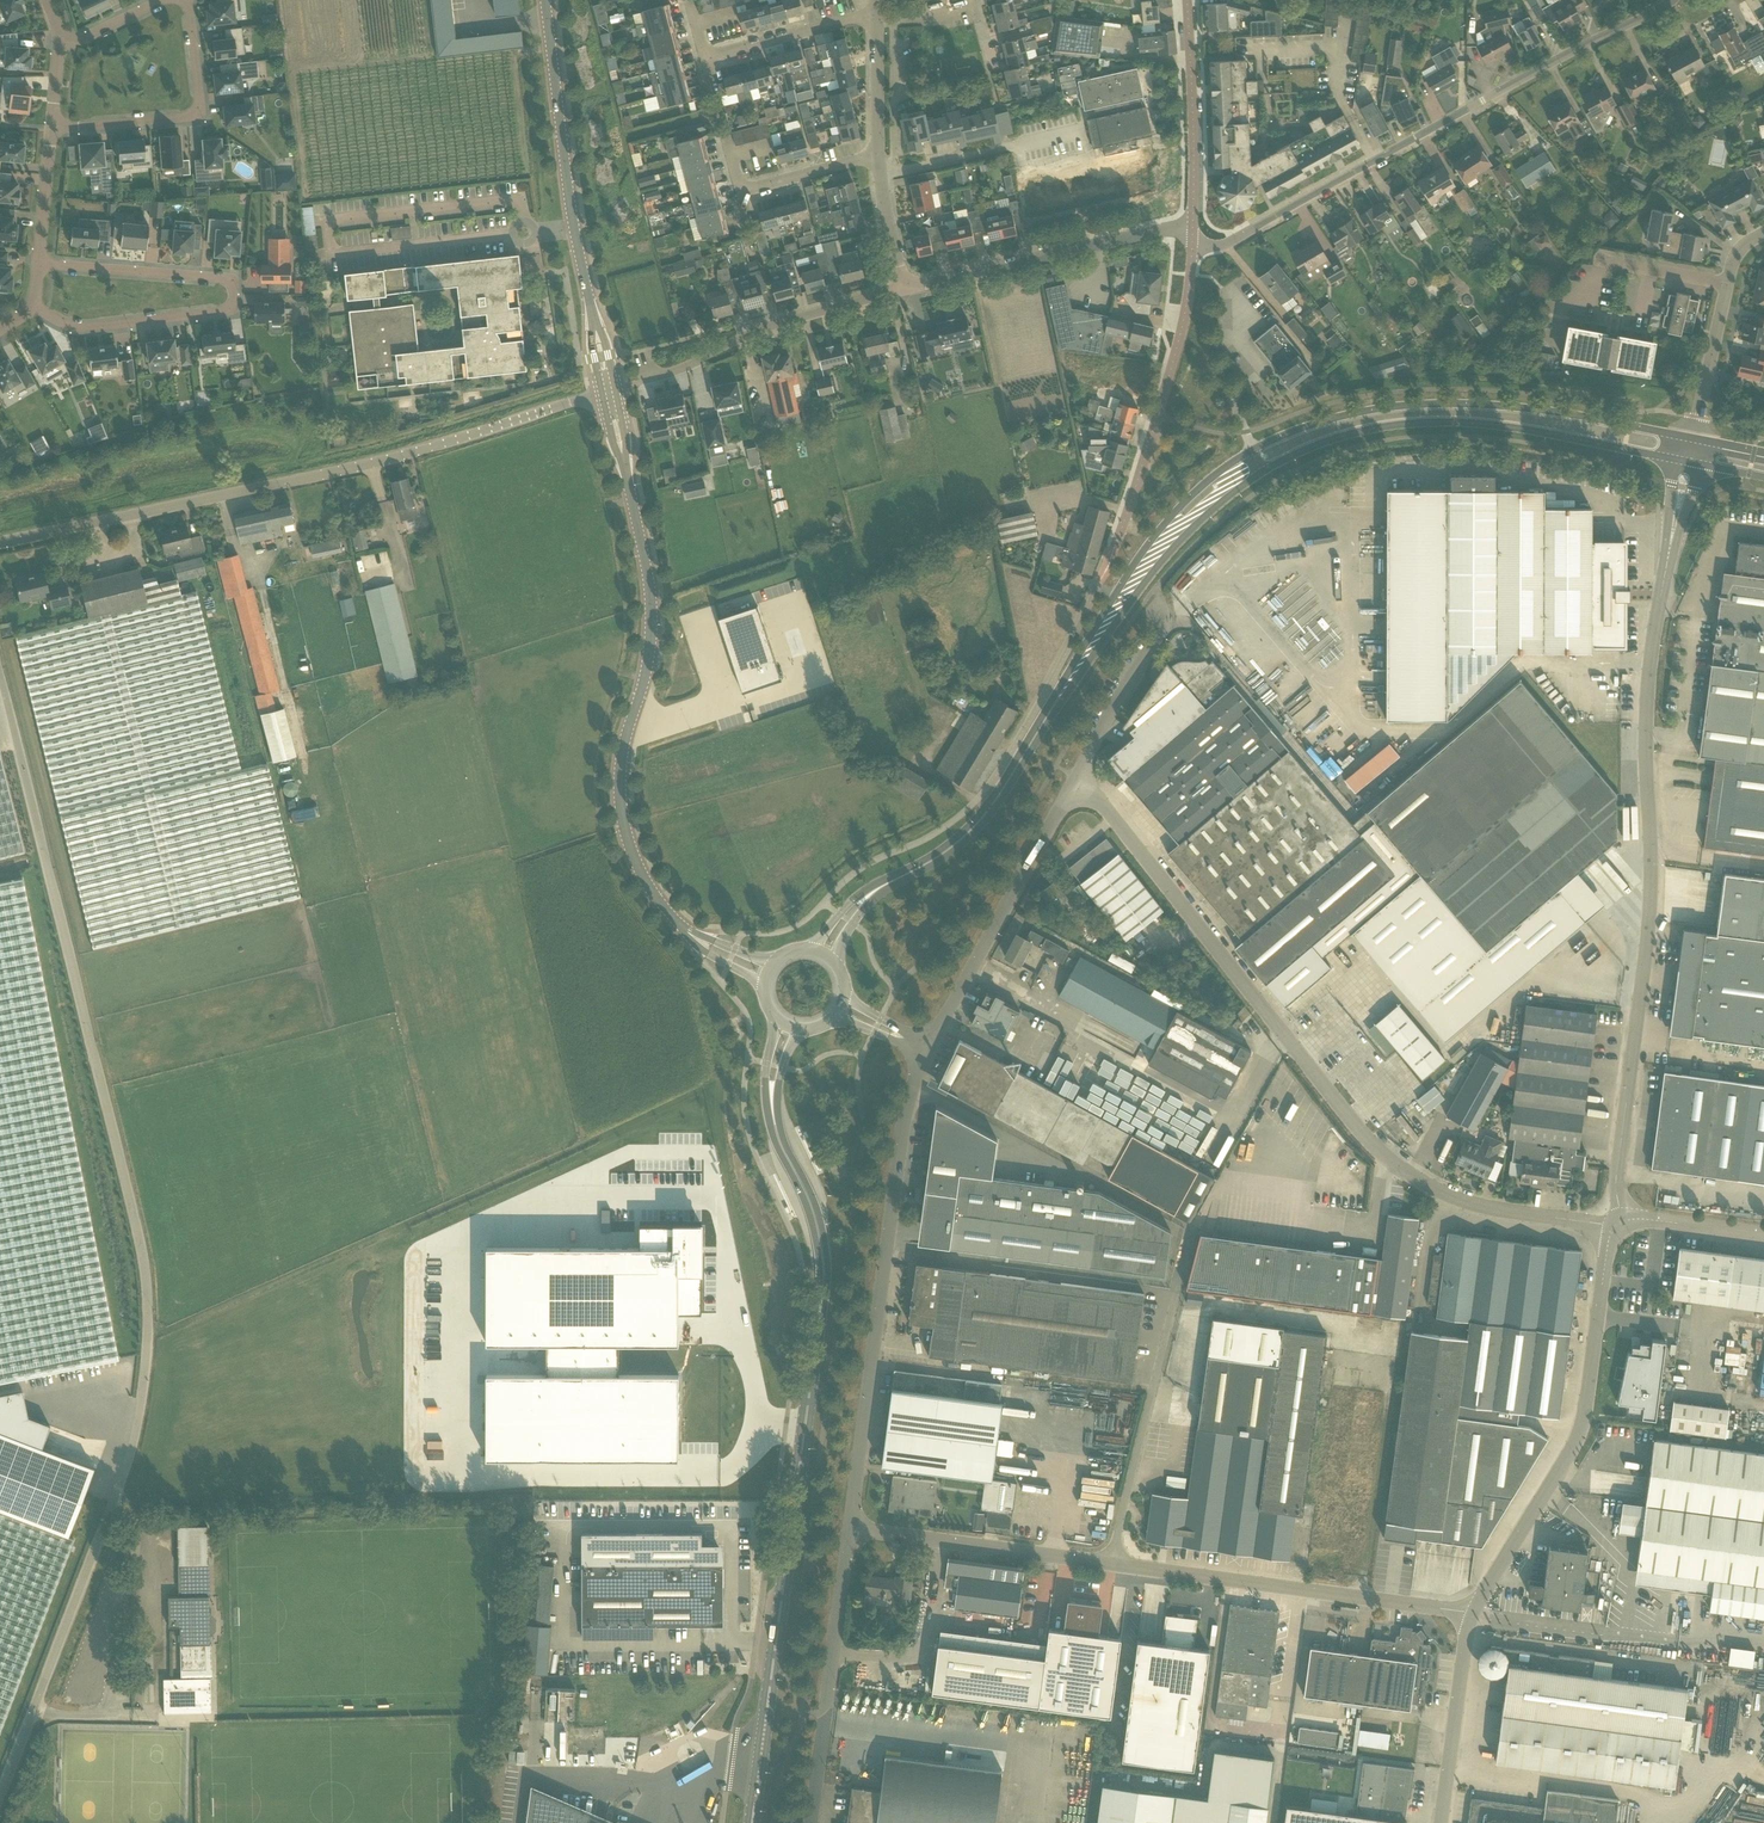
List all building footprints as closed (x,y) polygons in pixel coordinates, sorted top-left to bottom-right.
[(2,10),(6,20),(23,13),(23,11),(26,10),(22,2),(23,2),(22,0),(0,0),(0,11),(2,10)] [(77,2),(78,2),(86,18),(111,6),(108,0),(76,0),(77,2)] [(207,10),(208,24),(234,21),(233,13),(232,2),(240,1),(240,0),(216,0),(217,3),(210,4),(211,10),(207,10)] [(494,2),(496,17),(520,14),(519,0),(515,0),(494,2)] [(642,11),(645,24),(671,17),(668,5),(670,4),(670,3),(666,5),(664,0),(647,0),(646,0),(648,10),(642,11)] [(705,0),(699,0),(697,0),(701,14),(708,12),(705,0)] [(708,12),(715,10),(712,0),(705,0),(708,12)] [(720,0),(712,0),(715,10),(722,8),(720,0)] [(727,0),(720,0),(722,8),(729,6),(727,0)] [(752,0),(745,0),(746,4),(737,6),(738,13),(739,13),(743,29),(758,25),(752,0)] [(758,25),(773,21),(767,0),(760,2),(759,0),(752,0),(758,25)] [(773,21),(788,17),(783,0),(776,0),(777,3),(769,5),(768,0),(767,0),(773,21)] [(788,17),(803,13),(800,0),(783,0),(788,17)] [(1016,12),(1014,5),(1023,3),(1022,0),(1009,0),(997,3),(992,4),(995,13),(990,15),(991,19),(1016,12)] [(1062,14),(1073,16),(1074,10),(1075,1),(1068,0),(1064,0),(1062,14)] [(1141,1),(1143,23),(1160,22),(1159,5),(1162,5),(1162,8),(1173,7),(1172,0),(1151,0),(1141,1)] [(1206,4),(1206,5),(1207,31),(1235,29),(1237,29),(1236,16),(1237,13),(1248,16),(1252,21),(1252,37),(1282,36),(1280,13),(1266,10),(1251,6),(1227,0),(1227,3),(1206,4)] [(1541,9),(1538,4),(1537,4),(1534,0),(1532,0),(1528,2),(1532,8),(1531,8),(1541,24),(1548,19),(1541,9)] [(1546,7),(1542,0),(1537,0),(1536,0),(1542,9),(1546,7)] [(1585,8),(1580,0),(1557,0),(1542,9),(1551,24),(1558,20),(1563,29),(1581,19),(1577,13),(1585,8)] [(1593,3),(1598,9),(1605,4),(1602,0),(1597,0),(1593,3)] [(452,3),(432,5),(433,14),(453,12),(452,3)] [(1359,5),(1358,12),(1371,13),(1372,7),(1359,5)] [(1487,64),(1512,51),(1502,33),(1504,32),(1503,25),(1510,23),(1507,8),(1482,14),(1486,28),(1479,32),(1485,42),(1477,47),(1487,64)] [(1372,19),(1381,20),(1382,10),(1373,9),(1372,19)] [(453,12),(433,14),(434,24),(454,21),(453,12)] [(997,22),(1000,31),(1028,24),(1027,18),(1018,20),(1016,12),(991,19),(992,24),(997,22)] [(1358,12),(1357,19),(1370,20),(1371,13),(1358,12)] [(262,15),(263,24),(277,22),(276,14),(262,15)] [(1056,22),(1055,30),(1051,53),(1100,58),(1105,22),(1057,15),(1056,22)] [(1033,28),(1053,23),(1051,16),(1031,21),(1033,28)] [(1518,33),(1527,50),(1541,42),(1536,34),(1538,33),(1533,24),(1533,25),(1528,16),(1521,20),(1526,29),(1518,33)] [(604,17),(597,19),(599,25),(608,23),(607,19),(604,17)] [(645,24),(636,26),(639,37),(648,35),(676,28),(676,27),(674,27),(671,17),(645,24)] [(1427,22),(1409,18),(1407,28),(1424,33),(1427,22)] [(1357,19),(1356,26),(1369,28),(1370,20),(1357,19)] [(454,21),(434,24),(435,33),(455,31),(454,21)] [(1055,30),(1056,22),(1053,23),(1033,28),(1035,36),(1055,30)] [(1356,26),(1355,33),(1368,35),(1369,28),(1356,26)] [(1734,26),(1733,26),(1734,27),(1719,35),(1718,34),(1718,35),(1719,37),(1710,42),(1716,53),(1725,49),(1735,67),(1759,54),(1763,63),(1763,36),(1762,31),(1743,41),(1734,26)] [(212,41),(213,47),(211,47),(212,55),(214,55),(214,58),(236,56),(235,55),(244,54),(241,28),(224,30),(225,39),(212,41)] [(676,28),(648,35),(652,47),(678,40),(675,29),(677,28),(676,28)] [(841,29),(832,32),(834,40),(843,38),(841,29)] [(1177,53),(1175,30),(1158,31),(1158,32),(1139,33),(1140,51),(1158,50),(1159,54),(1177,53)] [(455,31),(435,33),(436,42),(438,58),(464,55),(462,38),(456,39),(455,31)] [(522,31),(500,34),(502,50),(515,49),(524,48),(522,31)] [(0,35),(0,44),(6,44),(4,67),(7,67),(7,69),(15,69),(16,67),(30,68),(30,66),(32,67),(32,58),(31,58),(31,56),(27,56),(28,48),(25,48),(17,48),(17,44),(16,33),(0,35)] [(612,44),(609,33),(600,35),(603,47),(612,44)] [(1355,33),(1354,40),(1367,42),(1368,35),(1355,33)] [(500,34),(490,35),(492,51),(502,50),(500,34)] [(490,35),(481,36),(483,52),(492,51),(490,35)] [(1005,52),(1000,53),(1001,58),(1026,51),(1039,48),(1036,39),(1033,40),(1031,35),(1003,43),(1005,52)] [(481,36),(471,37),(473,54),(483,52),(481,36)] [(471,37),(462,38),(464,55),(473,54),(471,37)] [(821,61),(833,58),(849,54),(845,38),(829,42),(829,43),(817,46),(821,61)] [(1398,65),(1402,40),(1391,38),(1387,63),(1398,65)] [(652,47),(642,49),(645,61),(649,60),(655,59),(681,52),(683,52),(683,51),(681,51),(678,40),(652,47)] [(1354,40),(1353,47),(1366,49),(1367,42),(1354,40)] [(269,58),(282,57),(281,46),(268,48),(269,58)] [(808,64),(816,61),(812,47),(804,49),(808,64)] [(1353,47),(1352,54),(1365,56),(1366,49),(1353,47)] [(1432,57),(1440,70),(1425,78),(1434,94),(1459,80),(1450,65),(1458,61),(1450,47),(1432,57)] [(1703,65),(1694,47),(1693,48),(1694,50),(1678,58),(1677,56),(1666,62),(1676,80),(1703,65)] [(801,50),(786,54),(793,81),(800,80),(800,79),(808,77),(805,66),(801,50)] [(1026,51),(1001,58),(1002,62),(1007,61),(1009,68),(1010,70),(1033,63),(1033,64),(1038,62),(1050,59),(1049,54),(1037,57),(1028,59),(1026,51)] [(649,60),(649,62),(650,69),(653,71),(684,63),(681,52),(655,59),(649,60)] [(1359,70),(1363,71),(1363,72),(1374,74),(1377,55),(1366,53),(1364,64),(1360,63),(1359,70)] [(786,54),(770,58),(775,74),(783,72),(786,83),(788,91),(795,89),(793,81),(786,54)] [(812,78),(812,79),(853,69),(849,54),(833,58),(835,66),(824,69),(823,68),(816,70),(817,77),(812,78)] [(1364,63),(1365,56),(1352,54),(1351,61),(1364,63)] [(1098,66),(1105,67),(1109,68),(1110,59),(1106,59),(1099,58),(1098,66)] [(1720,68),(1714,58),(1706,63),(1711,73),(1720,68)] [(1248,110),(1245,110),(1243,74),(1246,73),(1246,60),(1210,62),(1216,166),(1224,166),(1225,175),(1224,175),(1217,188),(1221,202),(1221,203),(1234,210),(1249,206),(1255,193),(1254,187),(1261,183),(1253,168),(1252,169),(1247,167),(1246,136),(1250,135),(1248,110)] [(220,73),(214,74),(216,93),(241,90),(240,80),(249,79),(248,71),(258,70),(257,61),(223,65),(224,73),(220,73)] [(653,71),(650,72),(653,83),(661,81),(661,82),(689,75),(689,74),(687,75),(684,64),(684,63),(653,71)] [(1007,80),(1002,81),(1003,86),(1028,79),(1026,71),(1035,69),(1033,64),(1033,63),(1010,70),(1005,71),(1007,80)] [(1079,64),(1058,68),(1064,97),(1078,93),(1078,90),(1080,90),(1081,94),(1085,111),(1085,110),(1094,108),(1140,98),(1143,97),(1143,98),(1144,97),(1137,67),(1136,68),(1084,79),(1078,81),(1078,80),(1078,81),(1079,86),(1077,87),(1075,79),(1082,78),(1079,64)] [(769,66),(754,70),(760,93),(768,90),(769,96),(776,94),(774,85),(769,66)] [(853,69),(812,79),(814,85),(838,79),(841,87),(856,83),(853,69)] [(754,70),(739,74),(746,102),(761,98),(760,93),(754,70)] [(1655,89),(1644,70),(1632,76),(1631,75),(1622,80),(1637,108),(1651,100),(1648,93),(1655,89)] [(739,74),(724,78),(728,94),(737,92),(740,104),(746,102),(739,74)] [(661,81),(653,83),(656,96),(657,95),(657,96),(688,88),(690,87),(687,76),(689,75),(661,82),(661,81)] [(1399,122),(1415,115),(1407,97),(1402,100),(1399,93),(1400,77),(1386,75),(1381,106),(1392,107),(1399,122)] [(18,77),(3,77),(0,103),(0,109),(9,110),(9,111),(28,113),(30,95),(29,95),(30,87),(17,85),(18,77)] [(1028,79),(1003,86),(1004,90),(1009,88),(1012,98),(1027,94),(1028,98),(1041,95),(1042,95),(1039,85),(1030,87),(1028,79)] [(1246,94),(1248,94),(1258,93),(1257,80),(1247,81),(1247,79),(1246,79),(1246,94)] [(285,82),(280,83),(276,87),(277,92),(285,91),(285,82)] [(1742,86),(1734,91),(1740,103),(1749,98),(1742,86)] [(688,88),(657,96),(660,108),(667,106),(695,98),(693,98),(690,87),(688,88)] [(1599,113),(1613,105),(1615,104),(1606,87),(1590,95),(1590,93),(1583,97),(1590,111),(1585,114),(1596,133),(1602,129),(1605,124),(1599,113)] [(812,89),(804,91),(806,98),(813,97),(812,89)] [(818,98),(826,96),(825,90),(817,92),(816,92),(818,98)] [(834,103),(822,106),(822,107),(824,114),(852,107),(849,98),(848,91),(842,93),(832,96),(833,99),(834,103)] [(1375,103),(1380,101),(1375,91),(1363,97),(1366,104),(1361,107),(1367,118),(1365,119),(1374,136),(1389,128),(1375,103)] [(223,107),(224,111),(221,111),(222,121),(225,121),(225,125),(243,123),(243,126),(251,125),(251,122),(254,122),(253,112),(264,111),(262,95),(243,97),(244,104),(223,107)] [(1096,118),(1087,120),(1090,135),(1093,147),(1093,149),(1099,147),(1100,148),(1100,149),(1101,150),(1102,151),(1103,151),(1104,151),(1105,156),(1131,150),(1130,145),(1134,145),(1135,139),(1143,137),(1152,135),(1152,136),(1146,106),(1145,106),(1142,107),(1140,98),(1094,108),(1096,118)] [(1736,101),(1731,103),(1730,104),(1734,110),(1740,107),(1736,101)] [(807,102),(799,104),(803,118),(811,116),(807,102)] [(1568,128),(1573,138),(1584,132),(1568,103),(1556,109),(1555,108),(1545,113),(1557,134),(1568,128)] [(1625,104),(1616,109),(1625,126),(1627,125),(1629,128),(1636,124),(1625,104)] [(784,108),(785,113),(796,110),(795,105),(784,108)] [(765,112),(766,116),(767,119),(785,114),(785,113),(784,108),(784,107),(765,112)] [(852,107),(824,114),(826,121),(831,119),(833,127),(839,125),(840,126),(856,122),(852,107)] [(1013,133),(1008,111),(1000,113),(995,114),(994,110),(994,107),(982,110),(982,108),(981,108),(982,113),(972,116),(977,139),(989,136),(988,133),(993,132),(995,143),(1001,141),(1000,136),(1013,133)] [(942,142),(953,139),(954,139),(953,136),(958,135),(960,146),(966,144),(966,141),(977,139),(972,116),(961,118),(959,110),(947,113),(947,111),(946,111),(947,116),(937,119),(942,142)] [(925,113),(922,114),(901,118),(907,142),(909,152),(917,150),(917,151),(924,149),(921,138),(929,137),(930,144),(942,142),(937,119),(927,121),(925,113)] [(750,122),(747,114),(737,116),(739,125),(750,122)] [(1699,114),(1691,121),(1698,129),(1706,121),(1699,114)] [(1740,118),(1735,114),(1730,121),(1736,125),(1740,118)] [(1332,121),(1333,124),(1301,142),(1299,138),(1277,151),(1279,154),(1253,168),(1261,183),(1268,196),(1269,196),(1360,146),(1343,115),(1333,120),(1332,121)] [(634,129),(631,116),(622,119),(625,131),(634,129)] [(812,116),(811,116),(803,118),(807,134),(816,132),(812,116)] [(1320,116),(1309,122),(1314,131),(1314,132),(1327,125),(1326,124),(1325,125),(1320,116)] [(832,135),(830,136),(832,143),(835,142),(843,140),(859,136),(856,122),(840,126),(839,125),(833,127),(830,128),(832,135)] [(760,125),(764,139),(771,137),(768,123),(760,125)] [(689,134),(699,132),(697,124),(687,127),(689,134)] [(760,125),(753,127),(757,140),(764,139),(760,125)] [(753,127),(746,128),(750,142),(757,140),(753,127)] [(802,127),(787,131),(794,158),(809,154),(805,139),(802,127)] [(1528,137),(1523,129),(1513,135),(1509,127),(1495,136),(1505,152),(1519,144),(1518,143),(1528,137)] [(1719,127),(1717,135),(1728,138),(1730,130),(1719,127)] [(746,128),(739,130),(743,144),(750,142),(746,128)] [(736,146),(743,144),(739,130),(732,132),(736,146)] [(779,162),(794,158),(787,131),(780,133),(783,144),(774,146),(779,162)] [(820,146),(817,135),(816,132),(807,134),(811,149),(820,146)] [(182,175),(190,174),(189,160),(181,160),(179,135),(160,137),(162,168),(181,166),(182,175)] [(676,136),(666,139),(666,140),(671,157),(671,158),(672,158),(680,156),(707,149),(704,137),(705,137),(705,136),(678,143),(676,136)] [(204,159),(194,160),(196,181),(212,180),(223,179),(222,167),(222,160),(229,159),(228,145),(221,145),(220,139),(215,139),(215,137),(207,138),(207,140),(202,140),(204,159)] [(131,169),(152,167),(150,145),(143,145),(143,138),(129,139),(130,141),(118,142),(119,163),(131,162),(131,169)] [(0,160),(7,160),(7,161),(14,162),(14,161),(23,162),(25,144),(15,143),(15,140),(7,139),(6,142),(0,142),(0,162),(0,160)] [(94,143),(94,142),(87,143),(88,144),(79,145),(81,167),(99,166),(101,191),(104,191),(104,192),(114,191),(111,149),(103,150),(102,143),(94,143)] [(1491,164),(1478,146),(1469,152),(1470,153),(1453,165),(1466,183),(1475,177),(1474,175),(1491,164)] [(680,156),(672,158),(676,170),(684,168),(712,160),(711,159),(709,160),(707,149),(680,156)] [(1750,152),(1752,161),(1761,158),(1759,150),(1750,152)] [(1526,187),(1555,169),(1544,152),(1516,170),(1526,187)] [(684,168),(676,170),(679,181),(680,181),(687,180),(713,173),(710,161),(712,161),(712,160),(684,168)] [(1503,186),(1512,180),(1501,165),(1492,170),(1503,186)] [(1624,175),(1627,169),(1619,165),(1616,171),(1624,175)] [(1748,179),(1756,176),(1753,165),(1744,168),(1748,179)] [(271,167),(261,168),(262,190),(273,189),(271,167)] [(1419,182),(1430,200),(1441,193),(1453,185),(1444,170),(1429,178),(1428,176),(1419,182)] [(851,180),(848,171),(842,173),(845,182),(851,180)] [(934,171),(919,175),(921,182),(910,184),(911,187),(909,188),(911,198),(932,194),(929,180),(935,179),(934,171)] [(11,202),(11,203),(13,203),(13,202),(18,203),(18,200),(19,200),(20,192),(19,192),(19,190),(17,190),(17,183),(5,182),(6,173),(0,172),(0,201),(11,202)] [(713,173),(687,180),(690,191),(716,184),(718,184),(718,183),(716,184),(713,173)] [(278,189),(296,187),(295,174),(277,176),(278,189)] [(638,179),(640,187),(647,185),(645,177),(638,179)] [(1666,183),(1665,180),(1662,179),(1659,181),(1657,186),(1658,189),(1661,190),(1664,188),(1666,183)] [(1752,179),(1749,180),(1709,201),(1723,228),(1735,221),(1731,214),(1750,204),(1754,211),(1763,206),(1763,203),(1752,179)] [(837,187),(826,190),(828,197),(830,204),(841,201),(857,197),(853,182),(837,186),(837,187)] [(716,184),(690,191),(693,203),(719,196),(716,184)] [(811,209),(819,207),(813,185),(805,187),(811,209)] [(192,186),(180,187),(181,196),(193,195),(192,186)] [(194,188),(194,196),(208,196),(208,187),(194,188)] [(1429,215),(1430,214),(1424,205),(1420,207),(1407,188),(1396,196),(1399,201),(1396,203),(1409,223),(1415,219),(1411,214),(1416,211),(1417,212),(1416,216),(1418,218),(1421,220),(1424,220),(1427,218),(1429,215)] [(1457,194),(1468,210),(1474,205),(1463,190),(1457,194)] [(647,202),(654,200),(652,193),(645,195),(647,202)] [(928,216),(933,216),(943,213),(941,206),(935,207),(932,194),(911,198),(914,209),(916,208),(916,211),(927,209),(928,216)] [(693,203),(683,205),(686,217),(689,217),(696,215),(724,207),(722,207),(719,196),(693,203)] [(861,212),(857,197),(841,201),(843,210),(832,212),(831,210),(820,213),(819,207),(811,209),(815,224),(823,222),(834,219),(861,212)] [(1615,210),(1623,205),(1619,199),(1612,203),(1615,210)] [(812,228),(805,200),(789,204),(794,221),(802,219),(805,230),(812,228)] [(162,218),(164,202),(151,201),(149,217),(162,218)] [(1022,222),(1019,207),(1017,201),(1009,202),(1009,205),(997,208),(1004,239),(1014,237),(1014,234),(1017,234),(1015,224),(1022,222)] [(114,216),(115,216),(116,204),(108,203),(107,215),(114,216)] [(976,211),(977,217),(980,231),(988,230),(990,240),(993,239),(994,241),(1004,239),(997,208),(984,211),(982,203),(974,205),(976,211)] [(1391,214),(1389,215),(1381,203),(1374,208),(1373,207),(1360,216),(1371,233),(1384,225),(1389,232),(1399,225),(1391,214)] [(789,204),(774,208),(782,236),(789,234),(786,223),(794,221),(789,204)] [(315,205),(304,206),(306,250),(317,249),(315,205)] [(659,207),(654,208),(646,211),(647,215),(659,212),(660,212),(659,207)] [(724,207),(696,215),(699,227),(725,220),(722,208),(724,208),(724,207)] [(775,238),(782,236),(774,208),(760,212),(764,228),(772,226),(775,238)] [(1669,234),(1673,213),(1652,210),(1647,239),(1664,242),(1662,251),(1680,255),(1680,257),(1701,261),(1702,252),(1706,253),(1708,246),(1707,246),(1707,247),(1704,246),(1705,237),(1684,233),(1683,237),(1669,234)] [(647,215),(651,227),(658,225),(663,224),(667,223),(664,211),(659,212),(647,215)] [(973,233),(980,231),(977,217),(976,211),(968,212),(969,215),(955,218),(957,227),(962,248),(972,246),(972,244),(975,243),(973,233)] [(1609,230),(1620,221),(1611,211),(1604,217),(1604,223),(1609,230)] [(861,212),(834,219),(836,226),(847,223),(849,231),(865,227),(861,212)] [(130,247),(146,249),(148,225),(123,222),(123,216),(115,216),(114,216),(112,237),(120,238),(120,246),(121,246),(121,248),(129,249),(130,247)] [(16,230),(17,225),(11,224),(12,218),(0,217),(0,240),(1,240),(2,239),(15,240),(15,238),(17,238),(18,230),(16,230)] [(238,254),(240,231),(230,231),(230,220),(208,219),(207,242),(215,243),(214,256),(228,257),(229,253),(238,254)] [(108,241),(110,221),(99,220),(98,227),(79,225),(79,228),(71,227),(71,230),(68,230),(67,241),(70,241),(70,244),(80,245),(80,246),(88,247),(88,245),(98,246),(98,240),(108,241)] [(699,227),(692,228),(695,240),(718,234),(725,232),(730,231),(730,230),(728,231),(725,220),(699,227)] [(1350,246),(1362,238),(1351,220),(1338,228),(1338,229),(1330,235),(1337,246),(1333,248),(1340,259),(1350,253),(1351,247),(1350,246)] [(952,251),(962,248),(957,227),(949,229),(949,226),(945,224),(939,226),(938,222),(934,223),(938,241),(946,239),(948,249),(951,249),(952,251)] [(934,223),(935,226),(928,228),(928,226),(922,227),(920,230),(922,235),(914,237),(919,256),(921,255),(921,257),(929,256),(929,254),(933,253),(931,242),(938,241),(934,223)] [(161,229),(161,239),(173,240),(173,241),(171,241),(170,250),(173,250),(172,253),(184,254),(184,250),(192,251),(193,239),(200,239),(201,225),(193,224),(193,231),(174,230),(161,229)] [(391,226),(391,238),(412,237),(411,225),(391,226)] [(653,236),(654,236),(661,234),(658,225),(651,227),(650,227),(653,236)] [(1415,244),(1421,240),(1413,228),(1407,232),(1415,244)] [(805,236),(798,238),(801,245),(815,241),(813,234),(812,230),(804,232),(805,236)] [(760,252),(769,249),(765,231),(755,233),(760,252)] [(820,244),(825,242),(834,240),(839,239),(837,231),(818,235),(820,244)] [(862,243),(869,241),(866,233),(860,235),(862,243)] [(1541,249),(1550,243),(1544,235),(1540,238),(1535,242),(1540,249),(1541,249)] [(905,240),(907,248),(914,246),(912,238),(905,240)] [(1317,241),(1292,256),(1302,274),(1327,259),(1317,241)] [(796,242),(784,245),(786,252),(798,249),(796,242)] [(263,280),(263,283),(270,284),(270,292),(289,292),(289,282),(291,282),(291,265),(289,265),(289,245),(270,245),(270,265),(263,265),(263,280)] [(357,270),(412,263),(410,248),(356,255),(357,270)] [(699,249),(692,251),(694,258),(701,256),(699,249)] [(864,277),(860,260),(859,260),(857,250),(837,255),(843,281),(864,277)] [(0,251),(0,292),(7,293),(7,290),(10,291),(11,278),(8,277),(9,269),(4,268),(4,262),(6,262),(7,252),(0,251)] [(677,259),(676,253),(666,255),(668,262),(677,259)] [(773,281),(772,282),(777,300),(794,295),(802,293),(797,275),(793,261),(790,253),(782,255),(784,264),(778,266),(778,267),(781,279),(773,281)] [(824,253),(816,255),(809,257),(810,262),(798,266),(800,275),(804,274),(808,292),(826,287),(821,269),(828,268),(824,253)] [(520,254),(514,255),(345,276),(349,302),(388,297),(388,296),(458,287),(466,347),(420,352),(414,305),(350,313),(357,376),(358,389),(527,370),(518,288),(523,288),(520,254)] [(1116,267),(1127,264),(1126,257),(1114,260),(1116,267)] [(695,260),(697,268),(702,267),(704,263),(703,258),(695,260)] [(673,266),(677,277),(696,271),(695,267),(693,260),(673,266)] [(759,261),(748,264),(750,273),(762,270),(759,261)] [(1331,283),(1346,274),(1338,262),(1324,271),(1331,283)] [(1297,303),(1291,296),(1297,291),(1277,264),(1260,278),(1281,304),(1282,303),(1287,311),(1297,303)] [(722,295),(710,298),(715,317),(733,312),(728,295),(735,293),(732,279),(731,279),(728,267),(722,269),(725,281),(718,283),(722,295)] [(1760,269),(1753,301),(1763,303),(1763,267),(1760,269)] [(751,285),(740,288),(741,293),(745,309),(765,303),(764,301),(761,287),(767,285),(763,270),(762,270),(750,273),(748,274),(748,275),(751,285)] [(1158,302),(1160,285),(1161,275),(1162,275),(1162,274),(1161,274),(1156,274),(1156,271),(1147,270),(1146,272),(1142,272),(1141,271),(1140,273),(1141,273),(1139,285),(1136,285),(1135,293),(1125,292),(1121,295),(1136,313),(1151,315),(1151,314),(1150,314),(1151,302),(1157,303),(1158,303),(1158,302)] [(1052,273),(1045,275),(1047,282),(1054,281),(1052,273)] [(297,292),(305,292),(305,281),(297,281),(297,292)] [(1453,288),(1448,282),(1445,285),(1449,291),(1453,288)] [(1046,289),(1060,350),(1080,352),(1101,355),(1104,342),(1105,334),(1109,316),(1108,317),(1076,309),(1071,310),(1066,284),(1046,289)] [(1524,297),(1530,293),(1527,288),(1519,293),(1522,298),(1524,297)] [(1667,308),(1663,307),(1662,312),(1666,313),(1666,315),(1665,314),(1662,326),(1669,328),(1668,332),(1680,334),(1681,331),(1692,333),(1699,301),(1688,298),(1689,294),(1677,292),(1676,296),(1669,294),(1666,306),(1668,306),(1667,308)] [(1506,294),(1508,303),(1515,302),(1513,293),(1506,294)] [(299,296),(299,305),(308,306),(308,297),(299,296)] [(677,302),(672,303),(671,303),(675,316),(680,315),(677,302)] [(1330,320),(1338,314),(1329,302),(1321,309),(1330,320)] [(255,322),(285,322),(285,303),(256,303),(255,322)] [(347,315),(336,316),(336,328),(347,327),(347,315)] [(1475,327),(1482,322),(1477,315),(1470,320),(1475,327)] [(1105,334),(1104,342),(1109,343),(1113,342),(1114,336),(1130,340),(1128,349),(1139,352),(1142,342),(1149,344),(1154,327),(1134,322),(1109,316),(1105,334)] [(1755,316),(1754,316),(1753,325),(1745,323),(1741,338),(1762,343),(1763,335),(1763,319),(1755,316)] [(930,332),(916,335),(922,358),(936,355),(934,344),(942,343),(943,345),(951,343),(951,346),(953,352),(974,347),(972,338),(971,336),(974,335),(971,325),(969,326),(967,317),(955,320),(955,318),(954,318),(955,320),(949,321),(948,319),(948,321),(937,324),(938,331),(930,333),(930,332)] [(1293,318),(1287,324),(1300,340),(1307,334),(1293,318)] [(1419,321),(1411,327),(1418,335),(1425,329),(1419,321)] [(300,322),(300,331),(311,331),(311,322),(300,322)] [(1276,372),(1290,389),(1312,371),(1299,355),(1301,354),(1276,323),(1254,341),(1278,371),(1276,372)] [(1467,323),(1457,330),(1465,339),(1474,332),(1467,323)] [(1366,324),(1358,330),(1367,341),(1375,334),(1366,324)] [(1435,333),(1441,343),(1449,337),(1444,328),(1435,333)] [(1607,335),(1605,335),(1605,334),(1570,328),(1564,359),(1599,366),(1600,365),(1613,368),(1648,375),(1654,343),(1618,337),(1616,337),(1616,338),(1614,337),(1615,334),(1610,333),(1609,336),(1607,336),(1607,335)] [(202,348),(199,349),(201,360),(215,359),(215,353),(225,352),(227,363),(245,361),(243,344),(234,346),(234,341),(232,332),(219,333),(214,333),(214,334),(201,336),(202,348)] [(886,334),(885,334),(864,338),(870,361),(869,361),(871,372),(887,368),(885,358),(880,359),(879,352),(888,349),(890,356),(900,354),(897,341),(888,343),(886,334)] [(1338,337),(1329,344),(1335,350),(1343,343),(1338,337)] [(163,340),(163,339),(156,340),(156,341),(146,342),(147,351),(145,351),(146,360),(148,360),(148,362),(175,359),(175,362),(181,361),(181,364),(190,363),(188,345),(179,346),(174,347),(173,339),(163,340)] [(57,364),(62,373),(67,370),(73,385),(85,380),(76,360),(66,365),(63,361),(64,360),(55,345),(48,350),(44,343),(37,347),(36,345),(26,351),(32,361),(34,360),(42,373),(57,364)] [(843,343),(833,345),(817,349),(822,369),(848,363),(843,343)] [(115,346),(87,350),(90,370),(102,368),(108,367),(119,375),(122,375),(123,381),(134,380),(132,359),(122,360),(122,361),(117,362),(115,346)] [(1758,379),(1760,369),(1763,370),(1763,351),(1761,351),(1759,359),(1742,356),(1738,374),(1758,379)] [(1542,352),(1541,355),(1539,366),(1553,369),(1555,357),(1555,355),(1549,354),(1542,352)] [(793,374),(789,356),(780,358),(779,354),(763,358),(776,417),(798,412),(793,385),(799,384),(797,373),(793,374)] [(1376,378),(1414,373),(1404,357),(1368,368),(1376,378)] [(26,388),(34,383),(25,366),(17,371),(17,372),(16,373),(7,359),(0,363),(0,388),(2,391),(12,385),(16,392),(25,386),(26,388)] [(250,378),(243,379),(244,387),(251,386),(250,378)] [(819,396),(835,392),(831,378),(816,381),(819,396)] [(737,381),(712,387),(716,408),(717,408),(742,402),(737,381)] [(687,412),(683,393),(655,399),(660,421),(650,423),(654,438),(670,435),(666,417),(687,412)] [(1091,399),(1088,411),(1097,414),(1134,424),(1138,409),(1119,404),(1117,410),(1100,406),(1101,402),(1091,399)] [(896,406),(879,410),(887,442),(911,436),(905,413),(898,415),(896,406)] [(952,412),(946,418),(952,423),(958,417),(952,412)] [(1097,414),(1095,419),(1109,422),(1109,420),(1114,422),(1111,432),(1129,437),(1130,438),(1134,424),(1097,414)] [(140,415),(132,415),(133,425),(141,424),(140,415)] [(720,419),(702,422),(707,449),(709,449),(710,457),(726,454),(725,445),(726,445),(720,419)] [(91,436),(86,437),(88,443),(107,437),(102,422),(88,428),(91,436)] [(1089,437),(1101,437),(1101,427),(1089,427),(1089,437)] [(1110,437),(1089,437),(1090,447),(1090,452),(1096,452),(1106,452),(1104,460),(1103,463),(1121,469),(1125,457),(1128,445),(1127,445),(1129,437),(1111,432),(1110,437)] [(334,436),(335,446),(347,445),(346,435),(334,436)] [(50,449),(46,440),(32,448),(36,456),(50,449)] [(1018,444),(1021,451),(1027,448),(1023,441),(1018,444)] [(757,447),(747,449),(751,466),(761,464),(757,447)] [(7,470),(19,463),(14,455),(2,462),(7,470)] [(663,469),(665,479),(666,483),(677,481),(675,467),(663,469)] [(1544,492),(1526,491),(1495,491),(1495,476),(1451,476),(1451,488),(1452,488),(1452,491),(1387,490),(1386,720),(1447,720),(1448,653),(1592,653),(1592,644),(1596,644),(1596,646),(1624,645),(1624,599),(1625,599),(1629,594),(1625,589),(1624,589),(1624,543),(1595,543),(1595,545),(1591,545),(1591,509),(1544,509),(1544,492)] [(409,478),(408,478),(407,479),(403,480),(392,482),(401,519),(418,515),(413,498),(416,497),(414,487),(411,487),(409,478)] [(704,481),(684,485),(687,499),(707,494),(704,481)] [(290,503),(235,515),(241,545),(283,535),(281,526),(295,523),(290,503)] [(1067,547),(1067,549),(1076,551),(1097,557),(1109,512),(1089,506),(1084,525),(1081,535),(1072,533),(1071,532),(1067,547)] [(1037,535),(1032,512),(997,520),(1002,543),(1037,535)] [(204,551),(200,535),(189,538),(186,526),(176,529),(176,528),(175,528),(176,530),(171,531),(171,529),(170,529),(170,530),(159,533),(164,552),(178,549),(180,557),(204,551)] [(365,529),(352,532),(357,550),(370,546),(365,529)] [(324,542),(327,555),(342,552),(339,538),(324,542)] [(1739,542),(1735,574),(1723,572),(1721,593),(1717,595),(1720,599),(1715,638),(1711,641),(1714,646),(1699,756),(1715,758),(1703,847),(1763,855),(1763,545),(1739,542)] [(1064,558),(1062,565),(1092,574),(1097,557),(1076,551),(1067,549),(1064,558)] [(178,581),(205,574),(201,557),(174,564),(178,581)] [(176,579),(157,584),(155,576),(141,580),(138,568),(80,583),(88,618),(15,636),(93,949),(300,897),(267,763),(241,769),(196,591),(180,595),(176,579)] [(14,579),(20,602),(48,595),(51,607),(70,603),(66,585),(47,590),(43,573),(27,578),(26,576),(14,579)] [(249,577),(230,581),(260,694),(278,690),(249,577)] [(1041,591),(1048,593),(1060,596),(1063,585),(1044,580),(1041,591)] [(389,683),(417,676),(394,583),(366,590),(389,683)] [(356,614),(352,597),(340,600),(344,617),(356,614)] [(782,680),(758,605),(718,618),(743,693),(782,680)] [(916,650),(934,644),(930,631),(912,636),(916,650)] [(1285,1007),(1317,979),(1331,968),(1322,957),(1350,933),(1350,934),(1352,932),(1444,1041),(1585,921),(1577,911),(1558,889),(1613,843),(1617,839),(1617,794),(1617,792),(1582,751),(1521,681),(1366,812),(1356,820),(1352,824),(1268,726),(1255,711),(1234,685),(1230,688),(1222,679),(1226,676),(1213,661),(1209,664),(1206,660),(1202,661),(1199,661),(1196,661),(1187,660),(1182,661),(1177,662),(1174,663),(1170,667),(1167,663),(1129,717),(1125,723),(1123,727),(1124,729),(1127,727),(1130,730),(1129,731),(1134,737),(1124,745),(1107,760),(1116,770),(1108,777),(1107,778),(1115,787),(1123,780),(1178,844),(1168,853),(1243,940),(1234,947),(1285,1007)] [(452,675),(443,669),(438,676),(447,682),(452,675)] [(970,790),(1017,711),(997,699),(984,720),(971,712),(937,770),(970,790)] [(1388,742),(1342,778),(1352,792),(1398,756),(1388,742)] [(24,852),(0,756),(0,858),(24,852)] [(918,798),(927,778),(903,767),(894,788),(918,798)] [(1163,910),(1153,898),(1106,838),(1069,868),(1126,939),(1163,910)] [(1678,969),(1669,1034),(1692,1037),(1692,1035),(1703,1036),(1703,1038),(1763,1047),(1763,879),(1723,874),(1717,933),(1716,933),(1716,935),(1706,934),(1706,932),(1683,929),(1678,969)] [(117,1359),(22,878),(0,882),(0,1382),(117,1359)] [(1062,890),(1055,881),(1041,892),(1053,907),(1066,898),(1072,907),(1087,895),(1079,885),(1071,891),(1067,886),(1062,890)] [(1593,884),(1589,888),(1601,902),(1606,899),(1593,884)] [(1069,966),(1075,954),(1030,929),(1025,939),(1017,934),(1005,957),(1020,965),(1032,943),(1055,955),(1053,958),(1069,966)] [(1135,950),(1128,941),(1122,945),(1129,954),(1135,950)] [(1251,1051),(1080,957),(1059,995),(1156,1049),(1148,1063),(1210,1098),(1214,1092),(1225,1098),(1251,1051)] [(1020,1011),(1002,1002),(1003,1000),(997,997),(996,999),(986,994),(980,1006),(978,1005),(975,1010),(977,1011),(971,1023),(1005,1041),(1020,1011)] [(1397,1005),(1375,1024),(1423,1079),(1445,1060),(1397,1005)] [(1526,1006),(1518,1064),(1515,1089),(1508,1139),(1515,1140),(1537,1142),(1547,1143),(1552,1144),(1561,1145),(1576,1147),(1579,1147),(1597,1014),(1526,1006)] [(1237,1029),(1242,1023),(1238,1019),(1232,1025),(1237,1029)] [(947,1089),(1083,1164),(1089,1153),(1107,1163),(1116,1162),(1108,1177),(1191,1223),(1215,1180),(1129,1132),(958,1039),(950,1056),(949,1055),(943,1066),(945,1067),(939,1080),(930,1075),(927,1082),(946,1092),(947,1089)] [(1510,1068),(1513,1061),(1486,1046),(1482,1053),(1510,1068)] [(1475,1132),(1502,1082),(1510,1068),(1482,1053),(1446,1115),(1475,1132)] [(1502,1082),(1515,1089),(1518,1064),(1513,1061),(1510,1068),(1502,1082)] [(1682,1067),(1677,1066),(1665,1065),(1664,1071),(1681,1073),(1682,1067)] [(1664,1072),(1651,1168),(1759,1183),(1763,1183),(1763,1086),(1664,1072)] [(1129,1073),(1124,1087),(1136,1091),(1141,1077),(1129,1073)] [(1434,1085),(1418,1099),(1428,1111),(1445,1098),(1434,1085)] [(1165,1112),(1169,1103),(1143,1090),(1140,1098),(1154,1104),(1150,1111),(1165,1118),(1157,1134),(1168,1139),(1178,1118),(1165,1112)] [(950,1248),(1165,1276),(1171,1231),(1099,1192),(991,1178),(996,1138),(936,1105),(925,1191),(926,1192),(925,1199),(923,1199),(922,1206),(924,1206),(922,1223),(953,1227),(950,1248)] [(1412,1144),(1419,1140),(1400,1113),(1389,1120),(1395,1128),(1399,1125),(1412,1144)] [(1497,1153),(1502,1141),(1485,1135),(1481,1145),(1465,1138),(1456,1162),(1471,1168),(1470,1170),(1487,1178),(1497,1153)] [(1561,1145),(1560,1148),(1551,1147),(1552,1144),(1547,1143),(1547,1147),(1537,1145),(1537,1142),(1515,1140),(1512,1161),(1510,1161),(1508,1175),(1521,1177),(1520,1181),(1537,1184),(1537,1186),(1555,1189),(1556,1183),(1571,1185),(1573,1167),(1580,1168),(1580,1164),(1581,1164),(1582,1159),(1581,1159),(1581,1155),(1575,1155),(1576,1147),(1561,1145)] [(1201,1234),(1187,1288),(1373,1314),(1373,1313),(1404,1317),(1418,1218),(1388,1214),(1382,1259),(1288,1246),(1201,1234)] [(487,1345),(546,1344),(619,1344),(678,1344),(679,1313),(701,1313),(701,1225),(640,1225),(639,1247),(486,1248),(487,1345)] [(1440,1255),(1434,1254),(1428,1303),(1438,1305),(1436,1316),(1469,1321),(1480,1238),(1447,1233),(1444,1257),(1440,1256),(1440,1255)] [(1503,1326),(1514,1242),(1480,1238),(1469,1321),(1503,1326)] [(1548,1246),(1514,1242),(1503,1326),(1536,1330),(1548,1246)] [(1536,1330),(1570,1335),(1581,1251),(1548,1246),(1536,1330)] [(1763,1310),(1763,1260),(1680,1248),(1673,1298),(1763,1310)] [(929,1356),(1132,1383),(1133,1383),(1144,1294),(917,1263),(914,1286),(913,1286),(913,1288),(912,1297),(911,1297),(911,1299),(912,1299),(911,1303),(910,1306),(911,1306),(910,1314),(909,1314),(909,1316),(910,1316),(909,1323),(933,1326),(933,1333),(932,1333),(929,1356)] [(1585,1281),(1587,1269),(1581,1268),(1579,1281),(1585,1281)] [(1203,1295),(1188,1293),(1187,1303),(1202,1305),(1203,1295)] [(1283,1330),(1283,1328),(1213,1318),(1198,1427),(1188,1498),(1153,1493),(1146,1541),(1289,1560),(1296,1513),(1303,1514),(1317,1406),(1328,1408),(1329,1398),(1318,1397),(1327,1336),(1283,1330)] [(1469,1321),(1468,1338),(1459,1404),(1492,1409),(1498,1367),(1503,1326),(1469,1321)] [(1498,1367),(1564,1376),(1570,1335),(1536,1330),(1503,1326),(1498,1367)] [(1411,1331),(1400,1414),(1456,1422),(1457,1417),(1516,1425),(1518,1412),(1459,1404),(1468,1338),(1411,1331)] [(1642,1412),(1642,1418),(1655,1419),(1666,1342),(1652,1340),(1642,1339),(1642,1343),(1640,1343),(1639,1347),(1632,1346),(1631,1354),(1628,1353),(1618,1403),(1629,1405),(1628,1410),(1642,1412)] [(619,1344),(546,1344),(546,1374),(487,1374),(487,1459),(679,1459),(679,1375),(619,1375),(619,1344)] [(1492,1409),(1518,1412),(1559,1418),(1564,1376),(1498,1367),(1492,1409)] [(888,1418),(998,1433),(1001,1405),(998,1405),(1001,1387),(895,1371),(888,1418)] [(1354,1387),(1352,1401),(1367,1403),(1368,1397),(1355,1396),(1355,1391),(1375,1394),(1376,1389),(1354,1387)] [(67,1536),(93,1469),(41,1449),(49,1426),(28,1418),(23,1390),(0,1394),(0,1511),(67,1536)] [(1671,1400),(1669,1430),(1725,1435),(1728,1406),(1671,1400)] [(1416,1537),(1418,1538),(1419,1538),(1440,1541),(1441,1529),(1456,1422),(1400,1414),(1399,1421),(1387,1510),(1386,1522),(1383,1538),(1415,1542),(1416,1537)] [(1548,1438),(1536,1431),(1529,1426),(1516,1425),(1457,1417),(1456,1422),(1441,1529),(1440,1541),(1441,1541),(1481,1546),(1505,1508),(1507,1497),(1511,1498),(1548,1438)] [(991,1480),(998,1433),(888,1418),(882,1465),(991,1480)] [(1014,1441),(998,1439),(997,1455),(1012,1457),(1014,1441)] [(1763,1520),(1763,1454),(1654,1440),(1645,1504),(1763,1520)] [(907,1504),(919,1506),(918,1515),(932,1517),(937,1481),(893,1475),(891,1493),(892,1493),(895,1493),(893,1511),(906,1513),(907,1504)] [(1645,1504),(1637,1569),(1713,1579),(1709,1610),(1763,1617),(1763,1520),(1645,1504)] [(74,1539),(67,1536),(0,1511),(0,1731),(74,1539)] [(984,1522),(974,1521),(973,1529),(982,1530),(984,1522)] [(582,1625),(704,1625),(724,1625),(723,1544),(702,1544),(702,1533),(582,1533),(582,1625)] [(1549,1546),(1545,1575),(1544,1585),(1541,1585),(1541,1584),(1530,1582),(1528,1593),(1540,1595),(1540,1594),(1543,1594),(1541,1604),(1580,1609),(1581,1599),(1593,1601),(1594,1592),(1583,1591),(1584,1580),(1588,1552),(1549,1546)] [(950,1560),(948,1572),(947,1586),(958,1588),(955,1609),(1016,1617),(1017,1604),(1022,1570),(950,1560)] [(534,1623),(551,1624),(553,1564),(537,1564),(534,1623)] [(208,1673),(210,1673),(209,1633),(213,1629),(213,1618),(208,1614),(207,1565),(177,1566),(178,1597),(167,1597),(168,1627),(179,1626),(180,1674),(208,1673)] [(865,1592),(884,1595),(884,1596),(893,1597),(893,1603),(909,1605),(912,1578),(896,1576),(896,1579),(867,1575),(865,1592)] [(1009,1653),(950,1645),(938,1644),(932,1692),(1039,1706),(1099,1715),(1106,1716),(1111,1716),(1121,1639),(1096,1635),(1100,1606),(1070,1602),(1066,1631),(1049,1629),(1045,1658),(1009,1653)] [(1267,1707),(1279,1611),(1258,1608),(1258,1606),(1253,1605),(1252,1608),(1230,1605),(1215,1716),(1246,1720),(1248,1705),(1267,1707)] [(1122,1759),(1194,1769),(1210,1650),(1194,1648),(1198,1619),(1166,1614),(1162,1643),(1138,1640),(1122,1759)] [(527,1624),(527,1625),(524,1672),(548,1674),(552,1626),(533,1625),(532,1625),(528,1625),(527,1624)] [(1310,1647),(1304,1695),(1410,1710),(1411,1703),(1421,1704),(1423,1703),(1426,1682),(1428,1682),(1430,1680),(1433,1655),(1432,1653),(1430,1653),(1431,1646),(1429,1644),(1422,1644),(1423,1639),(1426,1636),(1421,1628),(1417,1631),(1412,1630),(1413,1627),(1401,1626),(1400,1635),(1398,1635),(1396,1637),(1395,1641),(1373,1638),(1371,1640),(1369,1655),(1310,1647)] [(1674,1785),(1680,1748),(1694,1750),(1698,1721),(1683,1719),(1688,1689),(1592,1676),(1595,1660),(1559,1655),(1558,1657),(1549,1656),(1550,1653),(1492,1646),(1490,1646),(1488,1647),(1487,1647),(1485,1648),(1484,1648),(1482,1649),(1481,1651),(1480,1652),(1479,1653),(1478,1655),(1477,1656),(1477,1658),(1477,1659),(1476,1661),(1476,1663),(1477,1664),(1477,1666),(1478,1668),(1478,1669),(1479,1671),(1480,1672),(1482,1673),(1483,1674),(1484,1675),(1486,1676),(1487,1676),(1487,1677),(1507,1679),(1495,1761),(1507,1763),(1602,1775),(1674,1785)] [(1728,1664),(1752,1666),(1754,1648),(1729,1646),(1728,1664)] [(549,1688),(548,1720),(573,1720),(574,1689),(549,1688)] [(1338,1748),(1340,1732),(1299,1727),(1297,1741),(1297,1742),(1338,1748)] [(1268,1806),(1274,1758),(1214,1750),(1207,1799),(1174,1794),(1171,1822),(1265,1822),(1268,1806)] [(1000,1782),(1002,1770),(886,1755),(880,1791),(852,1787),(852,1788),(853,1788),(849,1813),(849,1814),(849,1815),(850,1815),(849,1822),(848,1822),(995,1822),(995,1819),(1000,1782)] [(1284,1822),(1407,1822),(1413,1776),(1362,1769),(1293,1760),(1284,1822)] [(1363,1761),(1362,1769),(1413,1776),(1414,1768),(1387,1765),(1363,1761)] [(1103,1784),(1097,1822),(1171,1822),(1174,1794),(1103,1784)] [(533,1790),(529,1822),(609,1822),(533,1790)] [(1471,1799),(1468,1822),(1615,1822),(1618,1799),(1547,1790),(1544,1809),(1471,1799)] [(611,1820),(612,1814),(607,1813),(606,1821),(595,1820),(595,1822),(610,1822),(611,1820)]
